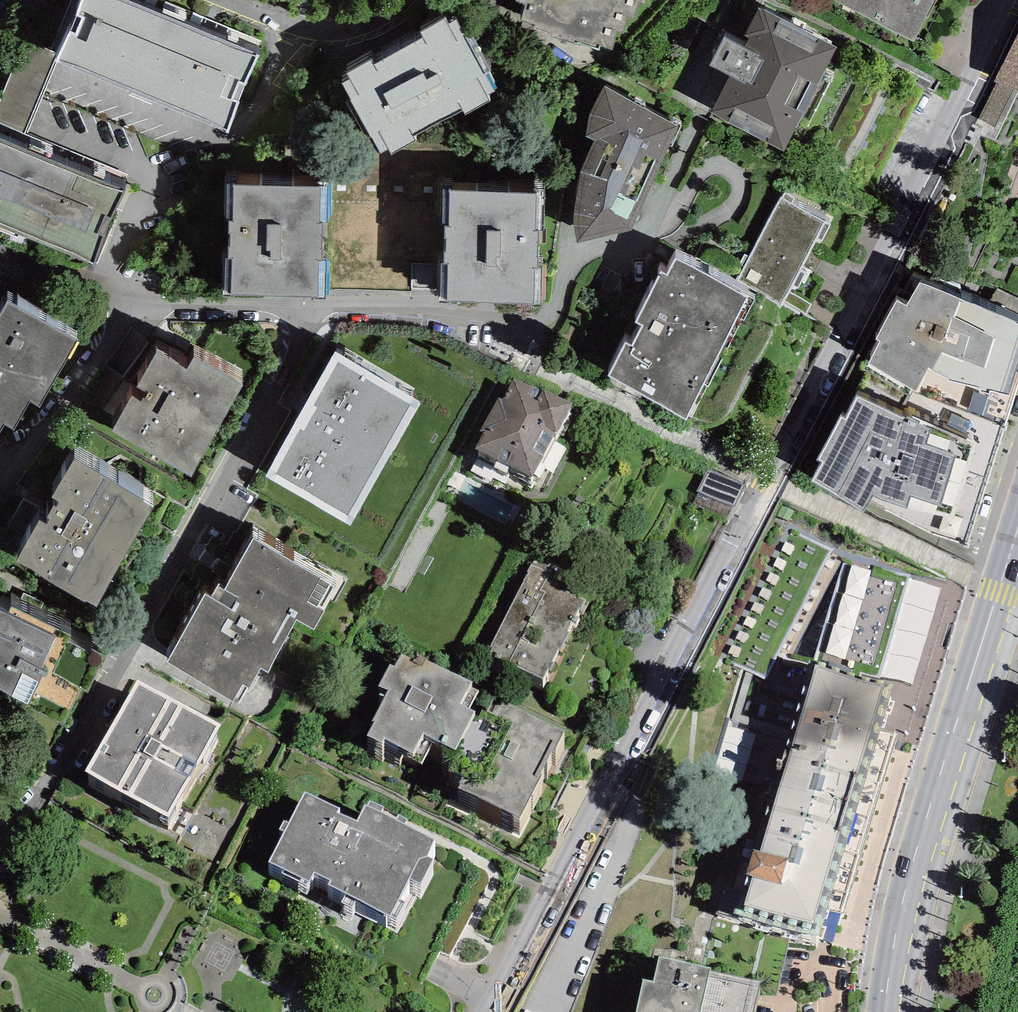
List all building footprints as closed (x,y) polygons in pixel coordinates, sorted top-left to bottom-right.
[(50,48),(58,51),(57,54),(227,123),(258,48),(140,0),(70,0),(50,48)] [(516,1),(526,5),(521,20),(534,24),(532,31),(597,51),(599,46),(612,50),(617,34),(622,35),(627,18),(633,20),(638,3),(645,5),(646,0),(516,0),(516,1)] [(912,41),(934,0),(833,0),(912,41)] [(763,11),(759,8),(744,35),(750,38),(744,47),(725,37),(710,65),(729,75),(709,114),(784,151),(799,123),(808,128),(834,77),(824,71),(837,47),(764,9),(763,11)] [(446,19),(420,32),(423,38),(375,64),(373,60),(347,73),(350,79),(343,83),(380,154),(389,150),(392,155),(416,142),(413,136),(462,110),(465,115),(491,101),(488,95),(494,91),(485,74),(492,71),(473,35),(466,38),(457,20),(449,24),(446,19)] [(996,81),(997,81),(1013,89),(1017,91),(1017,31),(996,81)] [(993,127),(1013,89),(997,81),(978,117),(993,127)] [(678,127),(603,84),(590,115),(586,135),(595,140),(580,172),(573,220),(577,243),(631,231),(678,127)] [(94,258),(124,183),(0,132),(0,220),(94,258)] [(328,187),(234,186),(234,184),(227,183),(226,219),(230,219),(229,258),(225,258),(224,298),(233,298),(233,295),(317,297),(317,298),(325,299),(326,261),(322,261),(323,223),(327,224),(328,187)] [(545,189),(535,189),(535,194),(450,192),(450,188),(443,188),(442,226),(445,226),(444,263),(440,263),(439,304),(449,304),(449,302),(532,304),(532,306),(540,307),(541,268),(537,268),(538,243),(546,243),(546,229),(544,228),(545,189)] [(783,198),(781,197),(749,257),(745,255),(740,264),(745,266),(736,282),(781,306),(793,285),(798,287),(805,273),(800,270),(817,238),(822,240),(830,226),(825,223),(826,221),(792,203),(794,198),(785,193),(783,198)] [(754,300),(675,259),(667,275),(661,272),(636,322),(644,326),(633,347),(625,343),(608,377),(687,418),(704,385),(707,386),(742,319),(744,320),(754,300)] [(928,367),(947,378),(947,380),(981,389),(981,392),(989,394),(990,391),(1008,394),(1017,364),(1017,323),(920,282),(907,306),(897,300),(875,339),(879,341),(867,365),(915,391),(928,367)] [(7,301),(0,314),(0,431),(4,424),(13,430),(29,401),(39,406),(76,340),(7,301)] [(187,370),(157,352),(137,386),(147,392),(141,402),(132,397),(112,431),(192,477),(243,386),(194,358),(187,370)] [(421,402),(335,353),(264,476),(350,526),(421,402)] [(540,391),(513,377),(502,399),(498,397),(481,430),(485,432),(476,448),(532,477),(571,403),(542,387),(540,391)] [(906,420),(856,395),(845,419),(842,414),(817,459),(822,463),(812,482),(862,512),(873,496),(907,507),(912,497),(940,506),(956,456),(925,445),(930,430),(917,424),(920,421),(913,417),(912,419),(907,417),(906,420)] [(146,499),(75,459),(53,498),(58,501),(44,524),(39,521),(15,562),(85,602),(86,600),(97,607),(154,508),(144,502),(146,499)] [(747,483),(708,468),(696,491),(699,492),(693,503),(730,519),(747,483)] [(789,660),(840,562),(829,556),(832,549),(793,529),(724,659),(764,680),(778,654),(789,660)] [(204,595),(166,664),(239,704),(260,667),(267,671),(296,620),(313,629),(324,610),(322,609),(336,585),(253,540),(225,590),(218,586),(211,599),(204,595)] [(843,562),(815,659),(880,678),(909,575),(873,565),(872,571),(843,562)] [(571,583),(531,563),(527,571),(528,572),(491,647),(492,648),(489,655),(543,681),(549,670),(551,672),(556,663),(552,661),(559,647),(562,649),(569,633),(567,632),(572,622),(576,624),(579,618),(575,616),(578,609),(581,611),(586,600),(567,591),(571,583)] [(28,704),(31,698),(37,701),(39,696),(71,711),(81,689),(89,693),(106,657),(91,650),(90,652),(68,642),(71,636),(12,608),(8,615),(0,611),(0,690),(28,704)] [(427,658),(417,653),(414,660),(401,653),(394,665),(390,663),(378,685),(388,690),(372,721),(374,722),(367,735),(382,743),(385,738),(409,751),(406,756),(423,765),(436,739),(456,749),(446,768),(462,776),(457,787),(520,818),(542,774),(540,773),(553,747),(556,749),(565,731),(495,697),(487,712),(482,710),(479,717),(473,714),(475,711),(469,708),(479,690),(470,685),(472,682),(427,658)] [(893,688),(815,665),(759,852),(753,851),(746,874),(752,875),(740,915),(821,939),(830,910),(843,914),(896,735),(880,730),(893,688)] [(221,725),(138,678),(86,771),(169,817),(221,725)] [(744,778),(757,732),(729,724),(716,770),(744,778)] [(340,831),(305,813),(289,844),(283,841),(279,850),(284,853),(269,882),(310,903),(314,895),(330,903),(328,906),(391,939),(392,936),(397,939),(406,922),(401,919),(410,902),(421,908),(433,884),(427,880),(434,867),(405,852),(407,847),(399,843),(396,847),(381,840),(384,835),(370,828),(367,832),(365,831),(357,847),(337,836),(340,831)] [(659,956),(653,981),(642,979),(636,1011),(753,1011),(760,982),(710,971),(711,967),(659,956)]
